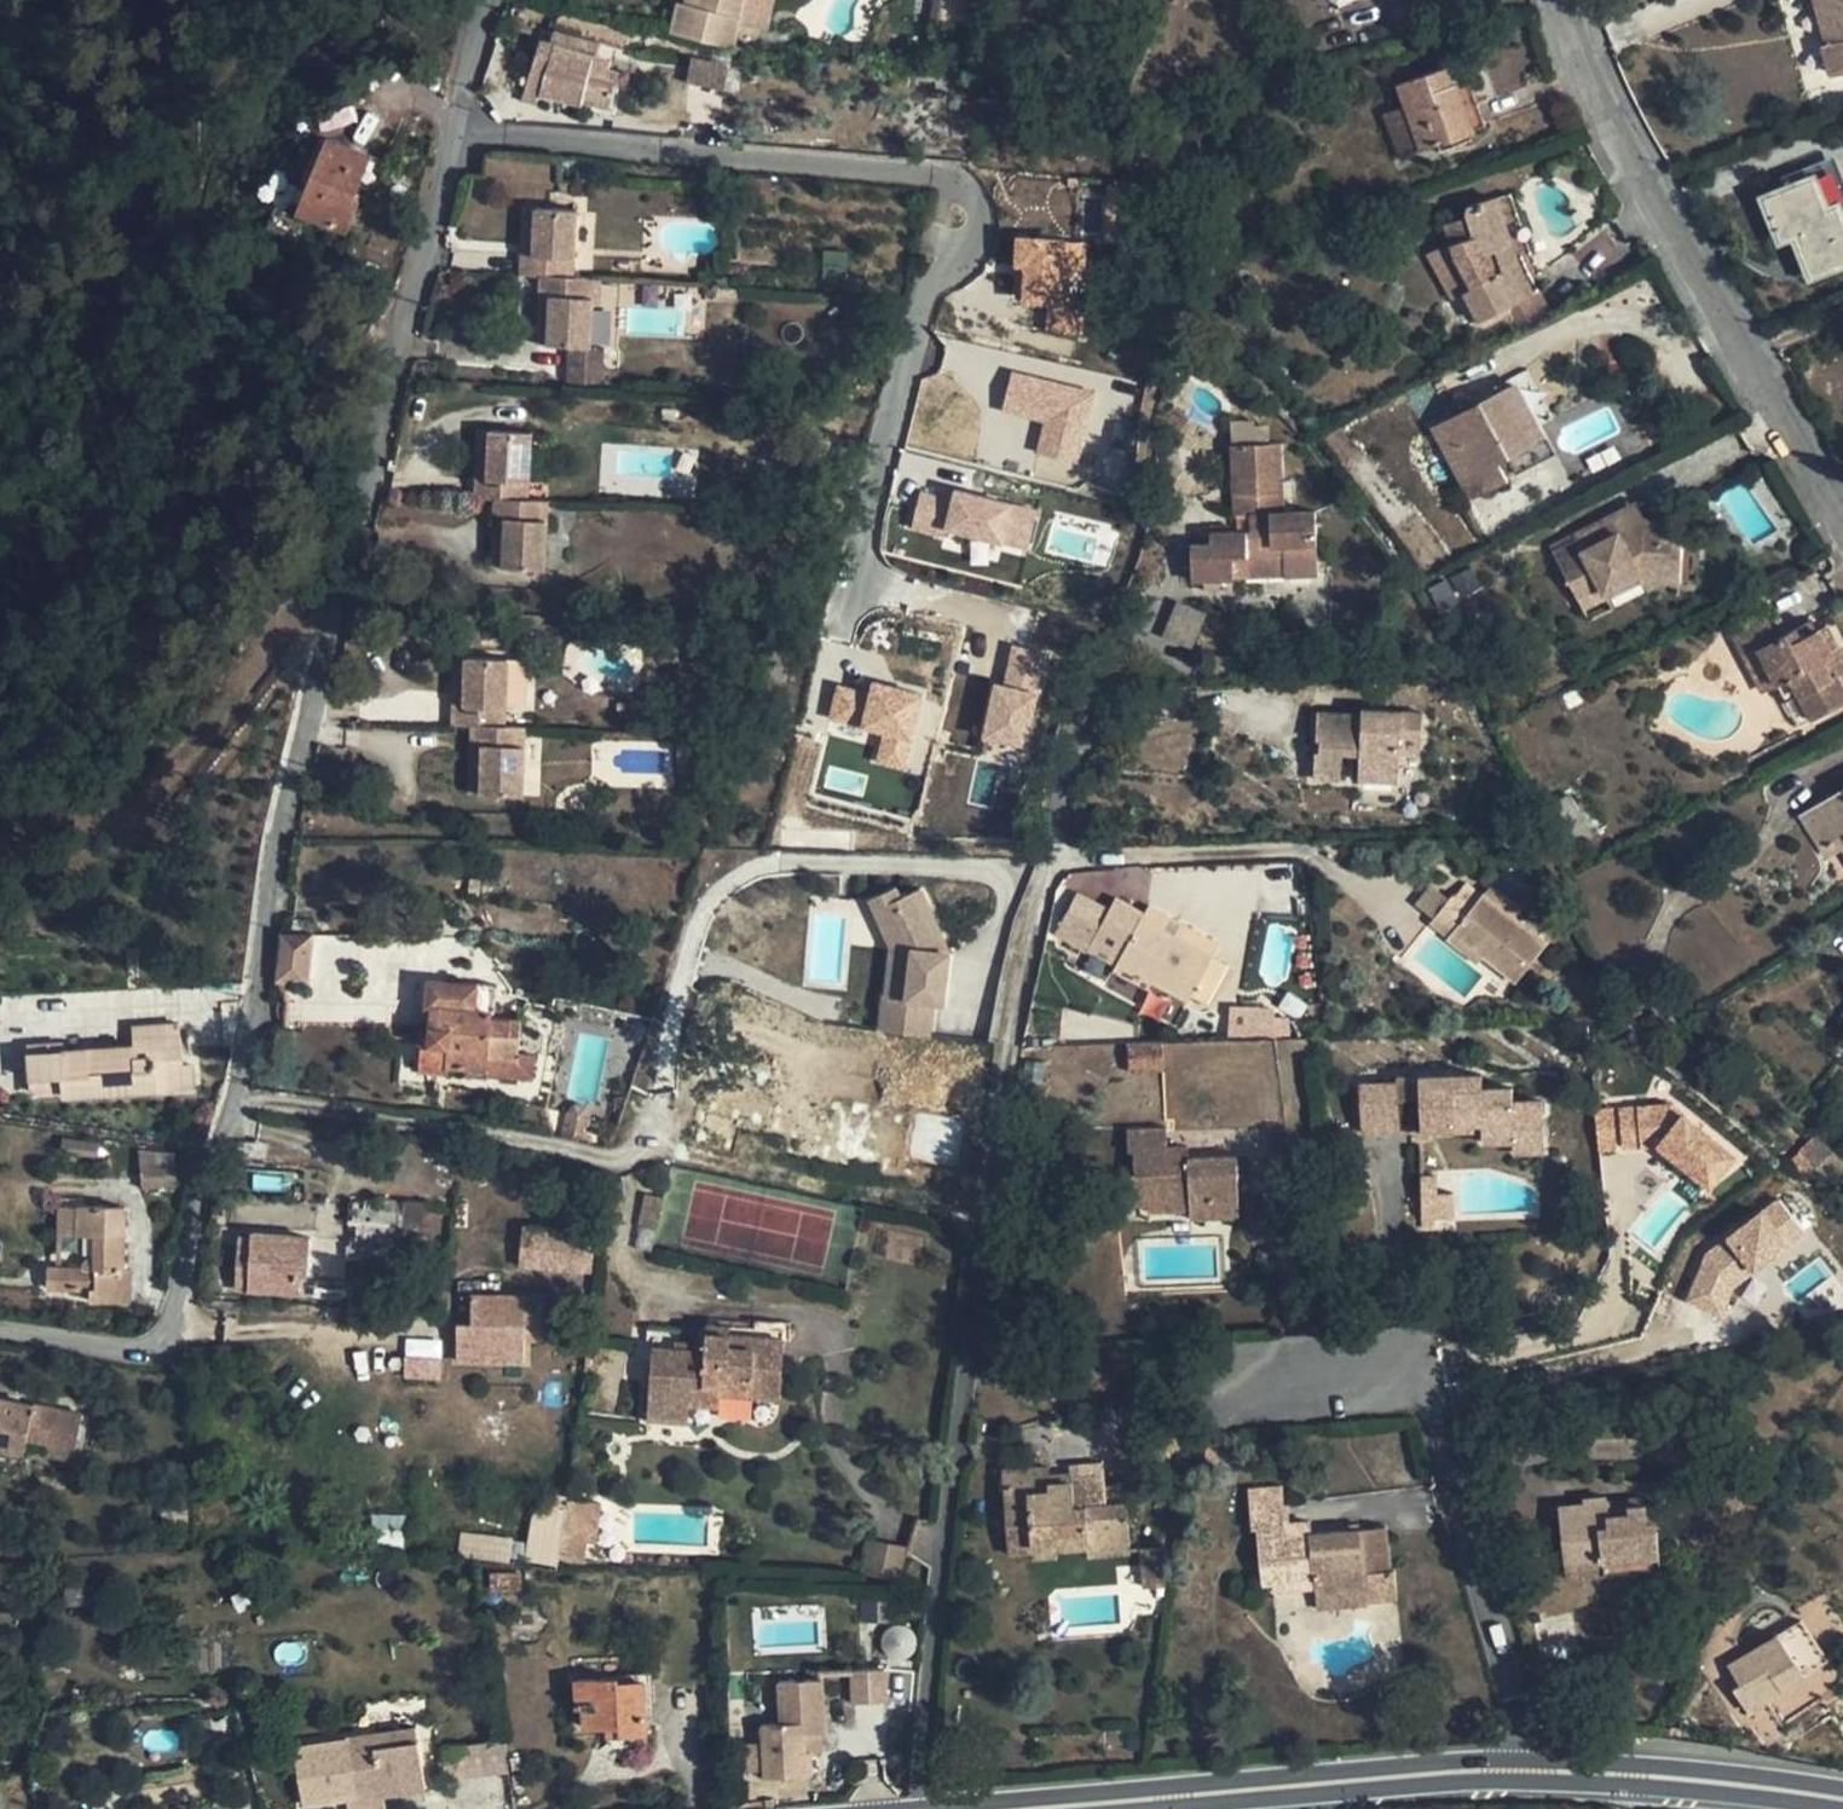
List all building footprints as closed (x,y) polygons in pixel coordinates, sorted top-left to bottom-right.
[(685,4),(679,2),(671,34),(735,49),(746,0),(686,0),(685,4)] [(1827,41),(1824,41),(1831,72),(1842,69),(1842,0),(1817,0),(1827,41)] [(541,39),(532,70),(547,75),(540,96),(581,106),(583,101),(611,109),(620,73),(609,70),(612,60),(598,56),(601,45),(623,52),(630,30),(561,12),(552,42),(541,39)] [(723,87),(725,62),(689,59),(687,84),(723,87)] [(1398,83),(1407,107),(1421,149),(1486,126),(1469,79),(1459,82),(1453,64),(1398,83)] [(547,75),(532,70),(523,101),(537,104),(540,96),(547,75)] [(1400,157),(1421,149),(1407,107),(1385,114),(1400,157)] [(329,137),(299,212),(348,232),(361,201),(355,199),(374,155),(329,137)] [(1814,177),(1827,211),(1839,206),(1842,204),(1842,172),(1836,154),(1809,165),(1814,177)] [(1814,177),(1809,165),(1780,176),(1786,189),(1814,177)] [(1839,206),(1827,211),(1814,177),(1786,189),(1765,197),(1778,232),(1791,226),(1796,236),(1811,276),(1842,264),(1842,216),(1839,206)] [(1469,213),(1470,217),(1477,238),(1453,245),(1457,256),(1474,287),(1494,277),(1509,305),(1523,332),(1549,319),(1534,292),(1520,267),(1513,242),(1499,198),(1473,206),(1471,207),(1469,208),(1468,210),(1469,213)] [(525,207),(522,256),(532,257),(536,208),(525,207)] [(532,257),(522,256),(521,276),(540,277),(541,277),(574,278),(579,210),(536,208),(532,257)] [(1477,238),(1470,217),(1447,225),(1453,245),(1477,238)] [(1791,226),(1778,232),(1781,241),(1796,236),(1791,226)] [(1457,256),(1453,245),(1429,253),(1454,299),(1474,287),(1457,256)] [(576,278),(574,278),(541,277),(540,295),(550,296),(547,346),(568,347),(592,348),(594,278),(576,278)] [(1494,277),(1474,287),(1489,316),(1509,305),(1494,277)] [(537,345),(547,346),(550,296),(540,295),(537,345)] [(592,348),(568,347),(567,388),(604,390),(605,367),(605,349),(592,348)] [(605,367),(604,390),(618,391),(619,379),(617,373),(615,372),(613,370),(610,368),(607,367),(605,367)] [(1519,385),(1441,425),(1477,493),(1507,477),(1498,460),(1509,454),(1518,471),(1555,453),(1519,385)] [(1477,493),(1441,425),(1435,428),(1471,497),(1477,493)] [(476,480),(475,499),(495,500),(530,501),(533,432),(491,430),(488,481),(476,480)] [(488,481),(491,430),(478,430),(476,480),(488,481)] [(1286,441),(1238,443),(1240,477),(1248,477),(1249,492),(1240,492),(1241,514),(1250,513),(1254,513),(1288,512),(1286,441)] [(918,487),(912,531),(1031,547),(1037,503),(918,487)] [(1619,533),(1647,519),(1636,499),(1608,514),(1613,522),(1619,533)] [(495,500),(494,517),(507,518),(504,568),(546,570),(549,501),(530,501),(495,500)] [(1254,513),(1250,513),(1251,530),(1213,531),(1214,546),(1214,579),(1237,578),(1237,557),(1285,556),(1285,576),(1319,575),(1318,511),(1288,512),(1254,513)] [(1608,514),(1573,532),(1578,540),(1613,522),(1608,514)] [(507,518),(494,517),(492,567),(504,568),(507,518)] [(1554,552),(1578,599),(1602,587),(1605,592),(1639,574),(1642,579),(1680,582),(1683,538),(1669,537),(1668,521),(1647,519),(1619,533),(1613,522),(1578,540),(1573,532),(1551,544),(1554,552)] [(1683,538),(1680,582),(1700,584),(1703,540),(1683,538)] [(1214,546),(1195,546),(1195,579),(1214,579),(1214,546)] [(1237,557),(1237,578),(1285,576),(1285,556),(1237,557)] [(1440,611),(1481,588),(1469,567),(1429,590),(1440,611)] [(1639,574),(1605,592),(1609,599),(1643,581),(1642,579),(1639,574)] [(1602,587),(1578,599),(1591,623),(1614,610),(1609,599),(1605,592),(1602,587)] [(1161,637),(1191,649),(1206,613),(1176,601),(1161,637)] [(1731,633),(1744,657),(1760,649),(1779,639),(1766,614),(1731,633)] [(1802,638),(1818,630),(1813,620),(1798,628),(1802,638)] [(1778,684),(1791,676),(1812,718),(1842,703),(1842,681),(1839,674),(1842,673),(1842,653),(1828,624),(1818,630),(1802,638),(1798,628),(1779,639),(1760,649),(1778,684)] [(1002,644),(983,743),(1027,751),(1046,652),(1002,644)] [(1760,649),(1744,657),(1761,692),(1778,684),(1760,649)] [(466,707),(453,706),(453,726),(472,726),(507,727),(510,659),(467,657),(466,707)] [(466,707),(467,657),(454,657),(453,706),(466,707)] [(906,770),(923,697),(837,677),(826,721),(880,733),(874,762),(906,770)] [(618,706),(618,716),(638,716),(638,707),(618,706)] [(1402,753),(1405,710),(1366,708),(1365,713),(1321,710),(1319,739),(1323,739),(1322,751),(1319,751),(1317,778),(1344,779),(1345,754),(1364,755),(1362,780),(1401,782),(1402,753)] [(1405,710),(1402,753),(1423,755),(1425,711),(1405,710)] [(472,726),(472,744),(483,745),(481,794),(524,797),(526,727),(507,727),(472,726)] [(543,728),(526,727),(524,797),(541,797),(543,728)] [(483,745),(472,744),(469,794),(481,794),(483,745)] [(1815,839),(1832,830),(1842,848),(1842,789),(1801,815),(1815,839)] [(1827,858),(1842,848),(1832,830),(1815,839),(1827,858)] [(1472,907),(1483,894),(1467,882),(1456,895),(1472,907)] [(1485,892),(1517,916),(1524,906),(1493,882),(1485,892)] [(893,897),(889,887),(866,897),(880,927),(902,917),(893,897)] [(883,994),(880,1030),(929,1035),(932,999),(941,1000),(945,951),(916,887),(893,897),(902,917),(880,927),(888,946),(884,995),(883,994)] [(1472,907),(1456,895),(1454,893),(1431,922),(1450,936),(1453,932),(1485,957),(1517,983),(1549,942),(1517,916),(1485,892),(1485,891),(1483,894),(1472,907)] [(1189,1001),(1193,996),(1214,956),(1142,917),(1145,911),(1126,900),(1107,935),(1127,946),(1119,961),(1154,981),(1189,1001)] [(1142,917),(1214,956),(1222,942),(1149,903),(1145,911),(1142,917)] [(1453,932),(1450,936),(1447,940),(1478,965),(1485,957),(1453,932)] [(284,935),(276,982),(308,986),(314,934),(284,935)] [(1214,956),(1193,996),(1208,1004),(1230,964),(1214,956)] [(1154,981),(1119,961),(1113,971),(1149,989),(1154,981)] [(429,1049),(423,1048),(420,1072),(446,1074),(447,1066),(487,1071),(487,1075),(533,1080),(536,1055),(519,1054),(522,1020),(493,1017),(493,1010),(496,1010),(498,987),(481,985),(429,980),(428,984),(425,985),(422,986),(421,999),(422,1002),(425,1003),(426,1003),(427,1003),(426,1009),(432,1010),(431,1029),(429,1049)] [(1260,1037),(1261,1006),(1231,1006),(1228,1038),(1260,1037)] [(1260,1037),(1277,1037),(1275,1006),(1261,1006),(1260,1037)] [(179,1023),(135,1026),(137,1045),(92,1048),(64,1049),(63,1044),(29,1046),(32,1093),(65,1091),(65,1098),(157,1091),(158,1089),(193,1086),(197,1085),(195,1066),(183,1066),(179,1023)] [(137,1045),(135,1026),(112,1027),(113,1037),(91,1037),(92,1048),(137,1045)] [(429,1049),(431,1029),(420,1028),(418,1048),(423,1048),(429,1049)] [(1128,1050),(1129,1070),(1161,1067),(1159,1047),(1128,1050)] [(1361,1082),(1363,1133),(1400,1132),(1400,1098),(1421,1097),(1423,1132),(1456,1131),(1455,1124),(1483,1122),(1484,1142),(1514,1141),(1514,1153),(1546,1151),(1543,1100),(1514,1101),(1513,1087),(1484,1087),(1483,1073),(1398,1076),(1398,1081),(1361,1082)] [(225,1083),(197,1085),(193,1086),(195,1110),(218,1108),(225,1083)] [(1595,1110),(1600,1155),(1680,1146),(1685,1188),(1743,1181),(1738,1134),(1681,1141),(1677,1101),(1595,1110)] [(1189,1211),(1190,1219),(1239,1217),(1238,1155),(1189,1157),(1189,1145),(1168,1146),(1167,1127),(1123,1129),(1123,1148),(1130,1148),(1131,1167),(1105,1168),(1106,1204),(1124,1203),(1125,1213),(1189,1211)] [(1817,1136),(1801,1150),(1817,1167),(1833,1153),(1817,1136)] [(66,1140),(64,1151),(99,1155),(100,1145),(66,1140)] [(1817,1167),(1801,1150),(1795,1156),(1811,1172),(1817,1167)] [(1833,1153),(1817,1167),(1829,1181),(1842,1168),(1842,1164),(1833,1153)] [(1789,1163),(1805,1178),(1811,1172),(1795,1156),(1789,1163)] [(142,1166),(145,1188),(177,1186),(175,1164),(142,1166)] [(1817,1167),(1811,1172),(1823,1186),(1829,1181),(1817,1167)] [(1423,1176),(1423,1193),(1440,1192),(1439,1175),(1423,1176)] [(1423,1216),(1435,1216),(1456,1216),(1455,1192),(1440,1192),(1423,1193),(1423,1216)] [(647,1195),(639,1225),(658,1230),(666,1199),(647,1195)] [(431,1227),(428,1201),(401,1204),(405,1230),(431,1227)] [(1705,1313),(1807,1238),(1781,1203),(1679,1277),(1705,1313)] [(77,1235),(79,1207),(59,1206),(58,1234),(77,1235)] [(79,1207),(77,1235),(97,1236),(97,1257),(96,1257),(92,1258),(89,1259),(87,1261),(84,1265),(84,1268),(84,1270),(49,1268),(49,1290),(92,1291),(91,1302),(130,1304),(131,1271),(125,1271),(127,1208),(79,1207)] [(1435,1216),(1423,1216),(1423,1229),(1436,1229),(1435,1216)] [(308,1275),(311,1238),(254,1234),(253,1255),(239,1255),(237,1279),(251,1280),(251,1290),(301,1293),(302,1274),(308,1275)] [(517,1274),(587,1279),(590,1241),(521,1235),(517,1274)] [(527,1296),(471,1295),(470,1355),(525,1358),(527,1296)] [(707,1350),(653,1347),(649,1419),(688,1421),(690,1403),(707,1404),(708,1397),(720,1398),(720,1393),(781,1398),(786,1328),(708,1322),(708,1334),(707,1350)] [(707,1350),(708,1334),(654,1330),(653,1347),(707,1350)] [(407,1348),(407,1377),(440,1377),(439,1348),(407,1348)] [(77,1450),(84,1414),(0,1397),(0,1446),(26,1452),(28,1440),(30,1430),(50,1434),(48,1444),(77,1450)] [(28,1440),(48,1444),(50,1434),(30,1430),(28,1440)] [(77,1450),(48,1444),(47,1456),(75,1461),(77,1450)] [(1087,1542),(1088,1550),(1088,1555),(1131,1552),(1127,1502),(1108,1503),(1104,1470),(1049,1474),(1049,1466),(1003,1469),(1009,1555),(1033,1553),(1033,1546),(1057,1544),(1087,1542)] [(1629,1504),(1646,1502),(1645,1493),(1628,1495),(1629,1504)] [(536,1494),(524,1556),(586,1569),(598,1507),(536,1494)] [(1559,1504),(1565,1561),(1603,1556),(1604,1560),(1661,1554),(1658,1520),(1663,1519),(1662,1501),(1646,1502),(1629,1504),(1630,1511),(1610,1513),(1608,1497),(1608,1494),(1584,1497),(1585,1502),(1559,1504)] [(1266,1507),(1251,1507),(1253,1528),(1258,1528),(1262,1585),(1274,1584),(1274,1590),(1317,1586),(1317,1593),(1366,1587),(1365,1573),(1392,1571),(1388,1525),(1361,1527),(1312,1532),(1292,1534),(1291,1519),(1290,1505),(1286,1506),(1286,1495),(1265,1496),(1266,1507)] [(1629,1504),(1628,1495),(1608,1497),(1610,1513),(1630,1511),(1629,1504)] [(1266,1507),(1265,1496),(1250,1497),(1251,1507),(1266,1507)] [(509,1562),(512,1539),(460,1533),(457,1556),(509,1562)] [(1087,1542),(1057,1544),(1058,1552),(1088,1550),(1087,1542)] [(1033,1546),(1033,1553),(1033,1560),(1058,1558),(1058,1552),(1057,1544),(1033,1546)] [(1661,1554),(1604,1560),(1605,1572),(1662,1566),(1661,1554)] [(1603,1556),(1565,1561),(1567,1577),(1605,1572),(1604,1560),(1603,1556)] [(1392,1571),(1365,1573),(1366,1587),(1368,1606),(1400,1603),(1397,1570),(1392,1571)] [(492,1572),(491,1589),(506,1588),(506,1572),(492,1572)] [(1746,1590),(1733,1584),(1723,1602),(1737,1609),(1746,1590)] [(1366,1587),(1317,1593),(1320,1612),(1368,1606),(1366,1587)] [(1748,1710),(1804,1674),(1779,1634),(1731,1663),(1741,1682),(1733,1687),(1748,1710)] [(852,1670),(854,1702),(887,1700),(886,1668),(852,1670)] [(576,1680),(578,1708),(583,1708),(584,1726),(608,1724),(609,1734),(648,1733),(646,1681),(620,1682),(620,1678),(576,1680)] [(764,1742),(765,1771),(766,1779),(813,1776),(812,1753),(811,1734),(822,1733),(824,1733),(823,1679),(779,1680),(780,1723),(763,1724),(764,1742)] [(417,1726),(373,1733),(376,1747),(419,1740),(417,1726)] [(373,1733),(348,1737),(357,1797),(348,1799),(349,1808),(385,1808),(383,1795),(426,1789),(419,1740),(376,1747),(373,1733)] [(811,1734),(812,1753),(823,1752),(822,1733),(811,1734)] [(765,1771),(764,1742),(744,1743),(745,1772),(765,1771)]
